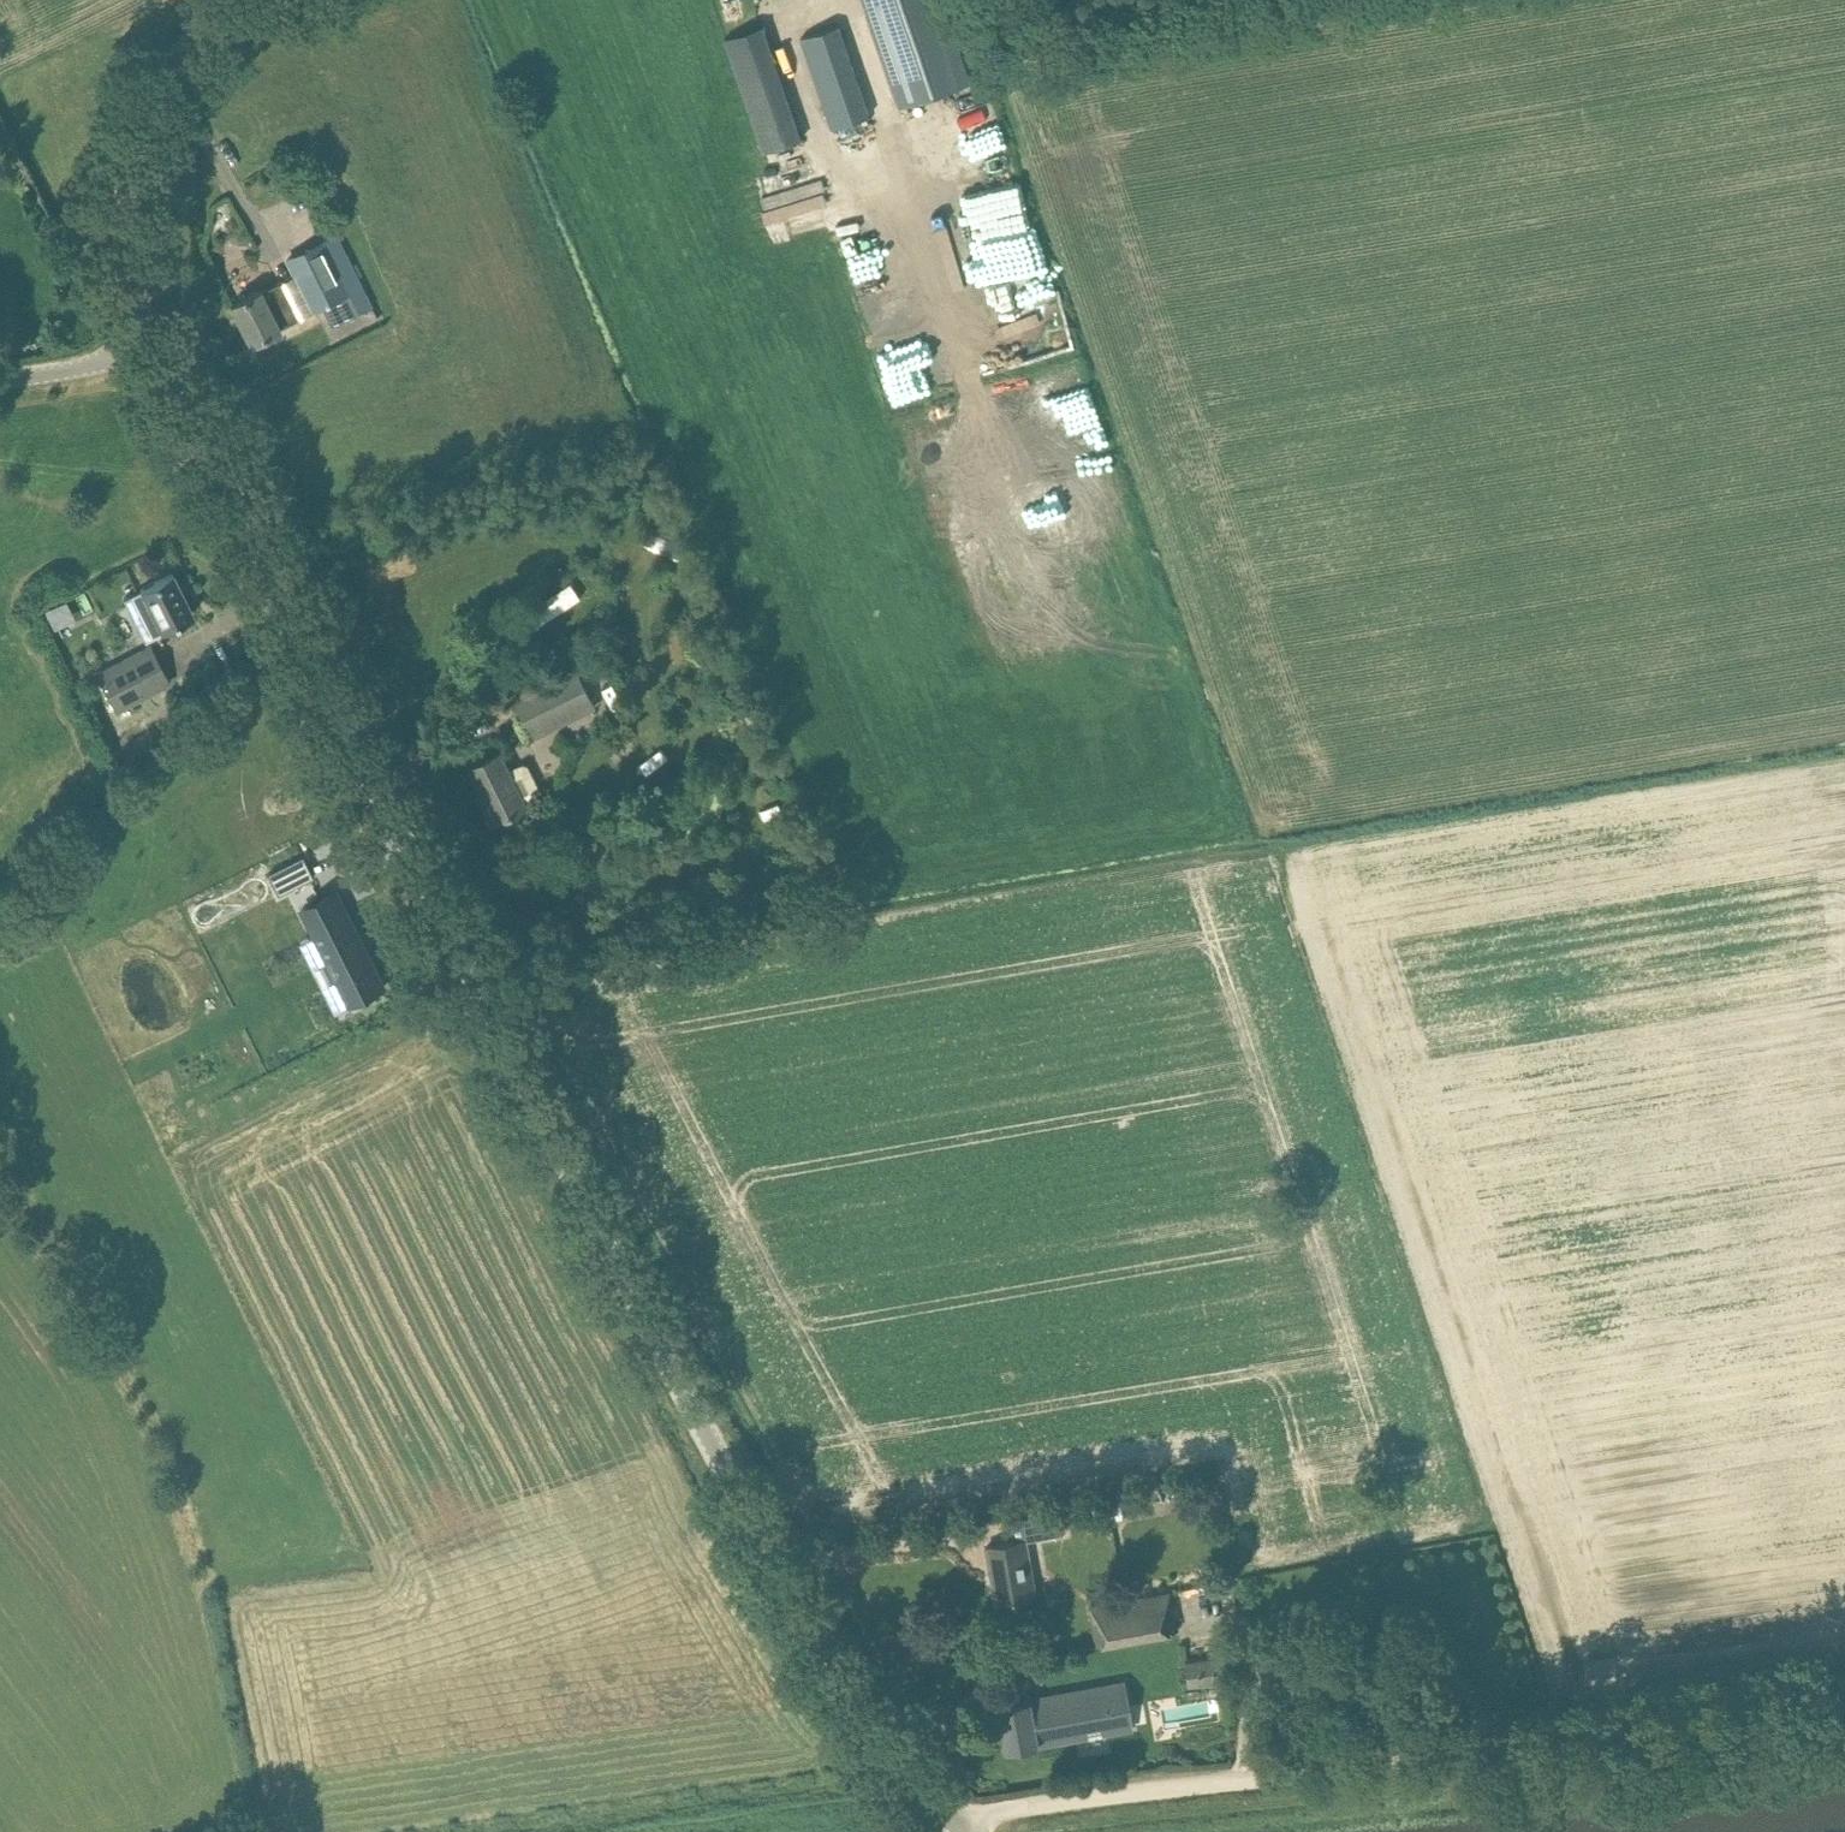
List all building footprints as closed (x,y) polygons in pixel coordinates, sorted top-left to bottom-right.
[(969,81),(941,0),(865,0),(901,105),(969,81)] [(765,151),(801,139),(762,25),(726,37),(765,151)] [(838,25),(801,37),(832,128),(869,116),(838,25)] [(780,219),(837,192),(825,166),(767,193),(780,219)] [(260,290),(252,294),(230,304),(249,343),(322,307),(331,326),(372,306),(337,235),(286,260),(298,285),(285,291),(280,281),(261,291),(260,290)] [(193,613),(173,572),(140,589),(141,590),(124,599),(145,641),(164,632),(162,629),(193,613)] [(537,624),(584,596),(574,581),(528,609),(537,624)] [(169,682),(150,646),(98,674),(116,710),(169,682)] [(576,666),(511,698),(531,737),(595,705),(576,666)] [(523,763),(509,770),(500,752),(472,767),(489,801),(482,804),(492,824),(527,806),(526,803),(540,796),(541,792),(528,764),(523,763)] [(304,856),(303,856),(304,859),(272,875),(271,872),(269,873),(279,893),(314,876),(304,856)] [(342,892),(307,909),(354,1004),(390,986),(342,892)] [(1015,1541),(987,1546),(997,1603),(1030,1597),(1023,1558),(1029,1557),(1025,1539),(1061,1533),(1058,1512),(1011,1520),(1015,1541)] [(1178,1629),(1172,1591),(1090,1606),(1097,1643),(1178,1629)] [(1185,1661),(1189,1686),(1234,1678),(1230,1654),(1185,1661)] [(1029,1700),(999,1705),(1008,1750),(1037,1745),(1037,1746),(1129,1729),(1121,1682),(1029,1699),(1029,1700)]
